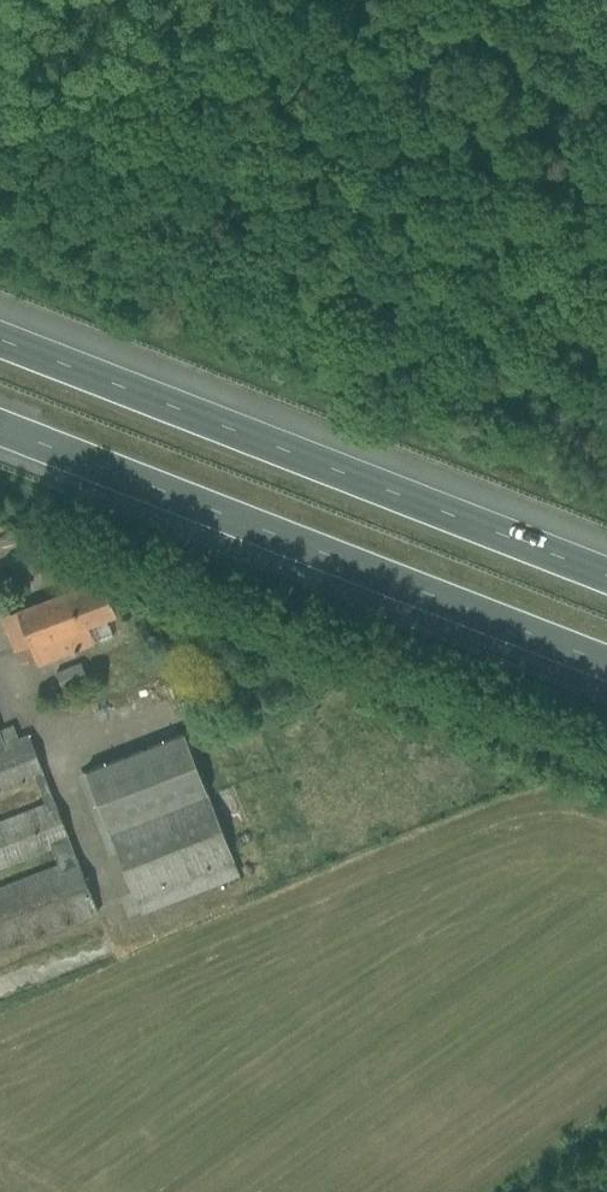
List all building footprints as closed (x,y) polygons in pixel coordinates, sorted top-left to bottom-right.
[(35,659),(37,665),(113,636),(106,618),(116,614),(102,577),(1,616),(14,650),(16,650),(21,664),(35,659)] [(79,662),(55,672),(61,687),(86,677),(79,662)] [(83,770),(133,898),(232,860),(183,732),(83,770)] [(34,778),(36,777),(46,804),(44,805),(0,822),(0,867),(50,848),(52,847),(59,865),(57,866),(0,888),(0,950),(97,912),(76,858),(75,858),(68,839),(53,800),(53,801),(42,774),(43,773),(28,734),(3,744),(0,735),(0,791),(34,778)]
